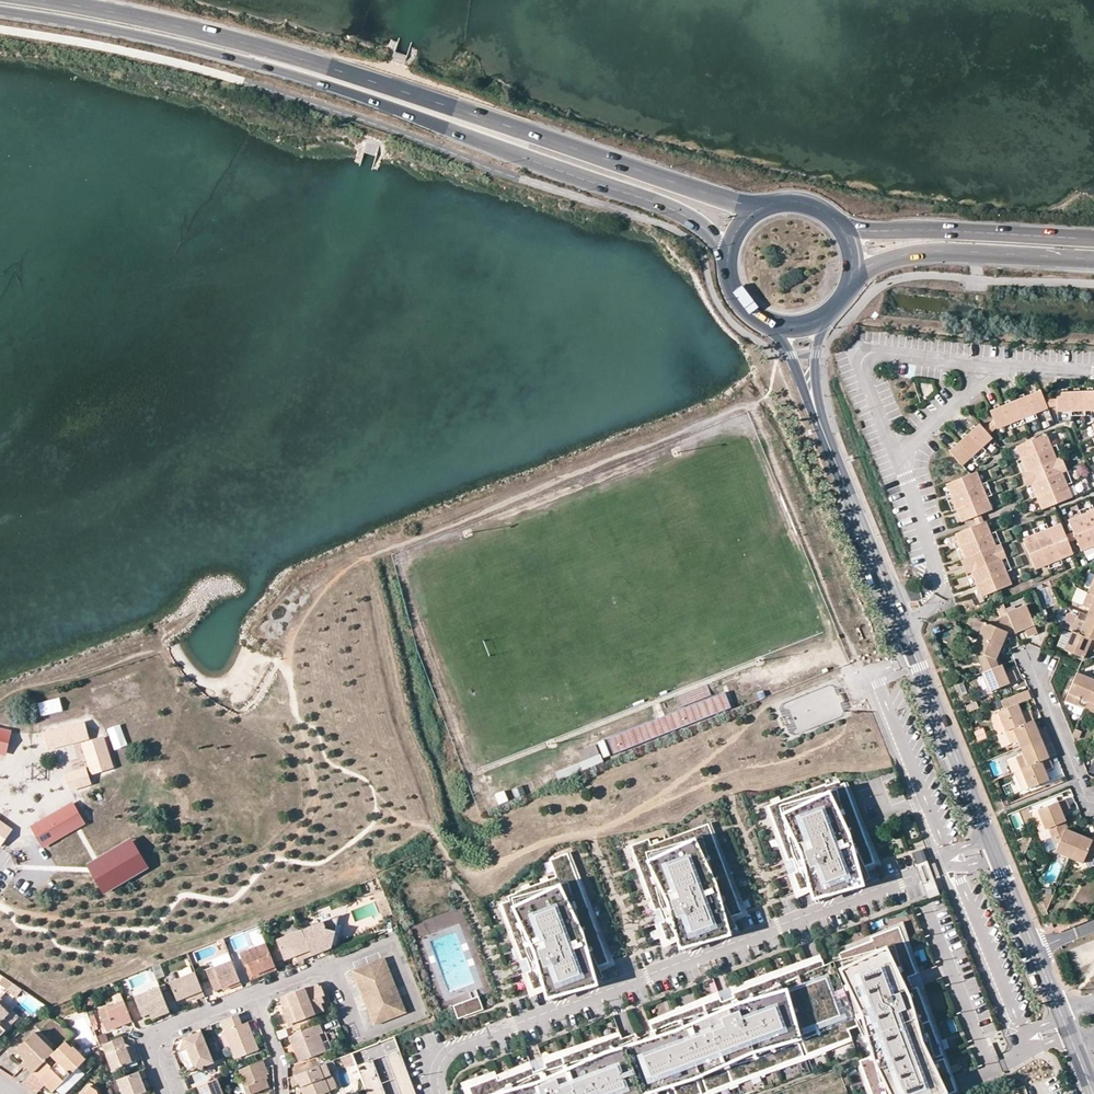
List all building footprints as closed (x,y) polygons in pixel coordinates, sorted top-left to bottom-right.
[(1053,416),(1093,414),(1093,410),(1093,394),(1052,396),(1052,403),(1053,411),(1053,416)] [(993,431),(994,433),(1044,412),(1043,411),(1040,403),(1036,395),(986,415),(990,425),(993,431)] [(981,433),(986,438),(993,431),(990,425),(981,433)] [(945,456),(958,470),(989,442),(986,438),(981,433),(976,428),(945,456)] [(1012,451),(1023,476),(1028,489),(1039,514),(1068,502),(1057,477),(1052,464),(1042,439),(1012,451)] [(1058,462),(1052,464),(1057,477),(1063,474),(1058,462)] [(977,519),(989,514),(973,476),(943,488),(959,526),(970,522),(977,519)] [(1023,476),(1017,479),(1023,491),(1028,489),(1023,476)] [(1065,525),(1070,536),(1073,543),(1077,553),(1093,546),(1093,513),(1065,525)] [(973,529),(981,527),(977,519),(970,522),(973,529)] [(1009,588),(999,563),(993,551),(983,526),(981,527),(973,529),(953,538),(963,563),(969,576),(979,601),(1009,588)] [(1020,543),(1032,573),(1070,557),(1065,546),(1063,539),(1058,528),(1020,543)] [(1063,539),(1065,546),(1073,543),(1070,536),(1063,539)] [(999,548),(993,551),(999,563),(1004,561),(999,548)] [(1084,551),(1088,560),(1093,558),(1093,553),(1092,548),(1084,551)] [(962,579),(969,576),(963,563),(957,566),(962,579)] [(1091,609),(1088,615),(1093,618),(1093,595),(1089,593),(1083,605),(1091,609)] [(969,598),(960,603),(964,611),(973,606),(969,598)] [(1007,608),(1004,602),(995,606),(997,612),(1007,608)] [(1009,612),(1010,615),(1016,629),(1017,632),(1026,629),(1029,636),(1039,632),(1028,605),(1009,612)] [(1062,627),(1073,631),(1079,616),(1071,612),(1067,614),(1062,627)] [(1073,631),(1093,640),(1093,618),(1088,615),(1081,612),(1079,616),(1073,631)] [(988,623),(985,622),(984,623),(979,636),(973,650),(978,652),(985,671),(999,666),(996,659),(997,659),(1008,632),(1016,629),(1010,615),(988,623)] [(979,636),(984,623),(977,620),(972,633),(979,636)] [(1065,650),(1084,658),(1088,648),(1093,651),(1093,640),(1073,631),(1065,650)] [(1002,665),(999,666),(985,671),(982,673),(990,692),(1018,681),(1015,672),(1006,675),(1002,665)] [(1077,673),(1065,701),(1084,710),(1093,688),(1093,681),(1077,673)] [(981,677),(977,679),(984,696),(989,694),(981,677)] [(830,685),(779,704),(790,734),(841,714),(830,685)] [(1084,710),(1093,714),(1093,688),(1084,710)] [(1030,697),(1028,692),(1013,697),(1015,703),(1030,697)] [(726,693),(607,735),(613,752),(732,710),(726,693)] [(58,704),(36,710),(40,724),(62,718),(58,704)] [(1022,714),(1018,705),(999,712),(1007,732),(1034,721),(1030,710),(1022,714)] [(1042,740),(1034,721),(1007,732),(1011,744),(1019,741),(1022,748),(1042,740)] [(49,747),(88,737),(84,722),(45,733),(49,747)] [(112,729),(116,751),(130,748),(126,726),(112,729)] [(11,730),(0,727),(0,752),(6,753),(11,730)] [(978,741),(987,738),(983,727),(974,731),(978,741)] [(1073,736),(1079,739),(1082,731),(1076,729),(1073,736)] [(1007,732),(998,736),(1003,747),(1011,744),(1007,732)] [(111,765),(102,737),(82,744),(91,772),(111,765)] [(604,739),(597,742),(605,757),(611,754),(604,739)] [(1044,746),(1042,740),(1022,748),(1024,755),(1017,757),(1022,770),(1049,759),(1044,746)] [(1049,759),(1058,755),(1052,742),(1044,746),(1049,759)] [(597,744),(580,749),(584,761),(555,770),(558,778),(604,764),(597,744)] [(1017,757),(1009,761),(1014,773),(1022,770),(1017,757)] [(1053,768),(1049,759),(1022,770),(1029,788),(1049,781),(1045,772),(1053,768)] [(36,766),(23,766),(22,780),(36,780),(36,766)] [(86,769),(66,775),(71,789),(90,783),(86,769)] [(1021,792),(1029,788),(1022,770),(1014,773),(1021,792)] [(792,874),(799,892),(874,864),(844,784),(840,785),(839,782),(826,786),(825,785),(767,806),(788,862),(792,861),(796,872),(792,874)] [(1002,785),(1006,794),(1014,791),(1011,782),(1002,785)] [(799,892),(792,874),(789,875),(797,896),(811,891),(816,904),(869,879),(867,873),(881,866),(847,783),(844,784),(874,864),(799,892)] [(522,785),(512,789),(515,797),(526,793),(522,785)] [(499,804),(509,800),(505,789),(495,794),(499,804)] [(1031,806),(1034,811),(1058,801),(1055,795),(1031,806)] [(1045,830),(1049,829),(1062,823),(1065,822),(1061,812),(1069,809),(1066,799),(1038,810),(1045,830)] [(43,847),(86,822),(75,803),(50,817),(53,822),(45,826),(42,821),(32,827),(43,847)] [(788,862),(767,806),(764,808),(784,864),(788,862)] [(1045,830),(1038,810),(1032,813),(1039,832),(1045,830)] [(45,826),(53,822),(50,817),(42,821),(45,826)] [(711,822),(708,823),(741,912),(667,940),(661,922),(655,924),(663,948),(680,941),(684,952),(737,927),(734,920),(749,914),(711,822)] [(9,829),(0,823),(0,842),(9,829)] [(649,838),(632,845),(656,910),(660,908),(665,920),(661,922),(667,940),(741,912),(708,823),(651,845),(649,838)] [(1056,853),(1082,865),(1083,862),(1093,857),(1093,841),(1092,842),(1065,830),(1062,823),(1049,829),(1057,849),(1056,853)] [(132,837),(88,863),(105,894),(150,868),(132,837)] [(1029,837),(1019,842),(1025,857),(1031,844),(1029,837)] [(656,910),(632,845),(628,846),(651,912),(656,910)] [(534,990),(527,972),(522,973),(530,997),(547,991),(551,1002),(605,977),(602,969),(616,964),(571,851),(568,853),(608,962),(534,990)] [(919,852),(913,854),(917,864),(923,862),(919,852)] [(534,990),(608,962),(568,853),(550,859),(557,876),(517,891),(517,892),(508,896),(510,900),(502,903),(523,959),(527,958),(531,970),(527,972),(534,990)] [(779,877),(782,891),(789,889),(786,875),(779,877)] [(378,878),(371,881),(376,893),(383,890),(378,878)] [(372,894),(375,903),(386,898),(383,890),(376,893),(372,894)] [(523,959),(502,903),(498,904),(518,961),(523,959)] [(335,924),(332,916),(315,923),(314,919),(307,921),(309,926),(300,929),(310,955),(316,952),(316,949),(321,947),(321,950),(329,947),(333,930),(335,924)] [(904,922),(837,948),(839,953),(873,941),(872,937),(899,927),(917,974),(920,973),(904,922)] [(807,1054),(851,1037),(848,1029),(859,1025),(865,1023),(876,1054),(871,1056),(860,1060),(872,1093),(947,1093),(956,1091),(953,1084),(917,986),(912,988),(908,977),(917,974),(899,927),(872,937),(873,941),(839,953),(841,959),(825,966),(822,960),(817,962),(733,993),(734,997),(728,1000),(722,1002),(720,997),(650,1024),(653,1031),(638,1036),(636,1033),(622,1039),(621,1035),(544,1063),(546,1068),(534,1072),(532,1067),(499,1080),(497,1076),(468,1087),(471,1093),(669,1093),(667,1088),(673,1086),(676,1093),(698,1093),(702,1093),(701,1091),(707,1089),(707,1091),(804,1055),(803,1053),(806,1052),(807,1054)] [(310,955),(300,929),(274,939),(275,940),(282,959),(282,960),(294,955),(299,953),(302,958),(310,955)] [(275,940),(271,942),(279,960),(282,959),(275,940)] [(274,969),(264,943),(239,954),(248,975),(254,973),(264,969),(266,972),(274,969)] [(215,965),(232,958),(229,952),(212,959),(215,965)] [(296,961),(302,958),(299,953),(294,955),(296,961)] [(815,957),(730,987),(733,993),(817,962),(822,960),(821,955),(815,957)] [(386,958),(353,971),(375,1026),(408,1013),(386,958)] [(239,984),(230,962),(204,972),(213,992),(219,989),(226,986),(227,989),(239,984)] [(157,978),(164,976),(161,964),(154,966),(157,978)] [(189,964),(179,969),(182,975),(192,971),(189,964)] [(248,975),(249,979),(266,972),(264,969),(254,973),(248,975)] [(193,972),(168,982),(175,1001),(183,998),(192,995),(193,998),(194,1000),(203,997),(193,972)] [(14,983),(3,976),(0,980),(0,984),(8,989),(9,988),(14,983)] [(321,988),(313,984),(285,995),(288,1003),(290,1003),(291,1005),(283,1008),(282,1009),(288,1025),(324,1010),(321,1003),(323,1002),(321,997),(324,996),(321,988)] [(917,986),(953,1084),(956,1091),(947,1093),(960,1093),(924,984),(917,986)] [(148,1015),(166,1007),(158,987),(132,997),(140,1017),(148,1015)] [(720,997),(718,991),(649,1020),(650,1024),(720,997)] [(285,995),(279,997),(283,1008),(291,1005),(290,1003),(288,1003),(285,995)] [(478,998),(453,1007),(458,1019),(483,1010),(478,998)] [(8,1015),(5,1017),(13,1024),(19,1018),(11,1011),(0,1000),(0,1007),(8,1015)] [(116,1027),(115,1025),(121,1022),(122,1025),(130,1022),(121,1001),(95,1011),(104,1032),(116,1027)] [(0,1007),(0,1036),(13,1024),(5,1017),(8,1015),(0,1007)] [(168,1013),(166,1007),(148,1015),(149,1019),(168,1013)] [(244,1023),(238,1025),(234,1014),(217,1021),(233,1060),(255,1051),(244,1023)] [(865,1023),(859,1025),(871,1056),(876,1054),(865,1023)] [(321,1032),(318,1024),(287,1036),(290,1044),(294,1043),(297,1051),(294,1054),(298,1062),(322,1052),(316,1035),(321,1032)] [(181,1038),(183,1043),(180,1047),(174,1050),(178,1059),(183,1061),(186,1069),(194,1066),(200,1068),(202,1065),(210,1062),(198,1031),(181,1038)] [(619,1031),(542,1056),(544,1063),(621,1035),(619,1031)] [(53,1052),(34,1033),(17,1050),(22,1056),(26,1060),(23,1063),(33,1073),(53,1052)] [(128,1049),(123,1045),(120,1037),(101,1045),(112,1071),(136,1061),(132,1052),(129,1053),(128,1049)] [(698,1093),(711,1093),(852,1040),(851,1037),(807,1054),(804,1055),(707,1091),(702,1093),(698,1093)] [(70,1048),(64,1041),(53,1052),(33,1073),(40,1080),(43,1077),(48,1082),(45,1085),(52,1092),(63,1082),(61,1080),(67,1073),(70,1075),(85,1060),(72,1047),(70,1048)] [(398,1093),(414,1093),(397,1050),(384,1055),(398,1093)] [(259,1060),(235,1070),(245,1093),(249,1093),(267,1087),(264,1080),(265,1080),(263,1075),(265,1074),(263,1070),(259,1060)] [(332,1060),(318,1066),(328,1092),(336,1089),(328,1071),(335,1068),(332,1060)] [(354,1066),(366,1093),(383,1093),(370,1060),(354,1066)] [(461,1082),(466,1093),(471,1093),(468,1087),(497,1076),(499,1080),(532,1067),(530,1060),(497,1074),(495,1070),(461,1082)] [(860,1060),(857,1061),(867,1093),(872,1093),(860,1060)] [(288,1078),(292,1087),(299,1084),(303,1093),(322,1093),(328,1092),(318,1066),(288,1078)] [(144,1091),(139,1079),(144,1077),(141,1069),(115,1079),(121,1093),(136,1093),(144,1091)] [(21,1085),(35,1093),(36,1093),(45,1085),(40,1080),(33,1073),(21,1085)] [(215,1078),(194,1086),(198,1093),(221,1093),(215,1078)] [(84,1093),(86,1093),(91,1086),(87,1084),(79,1093),(83,1093),(84,1093)]
